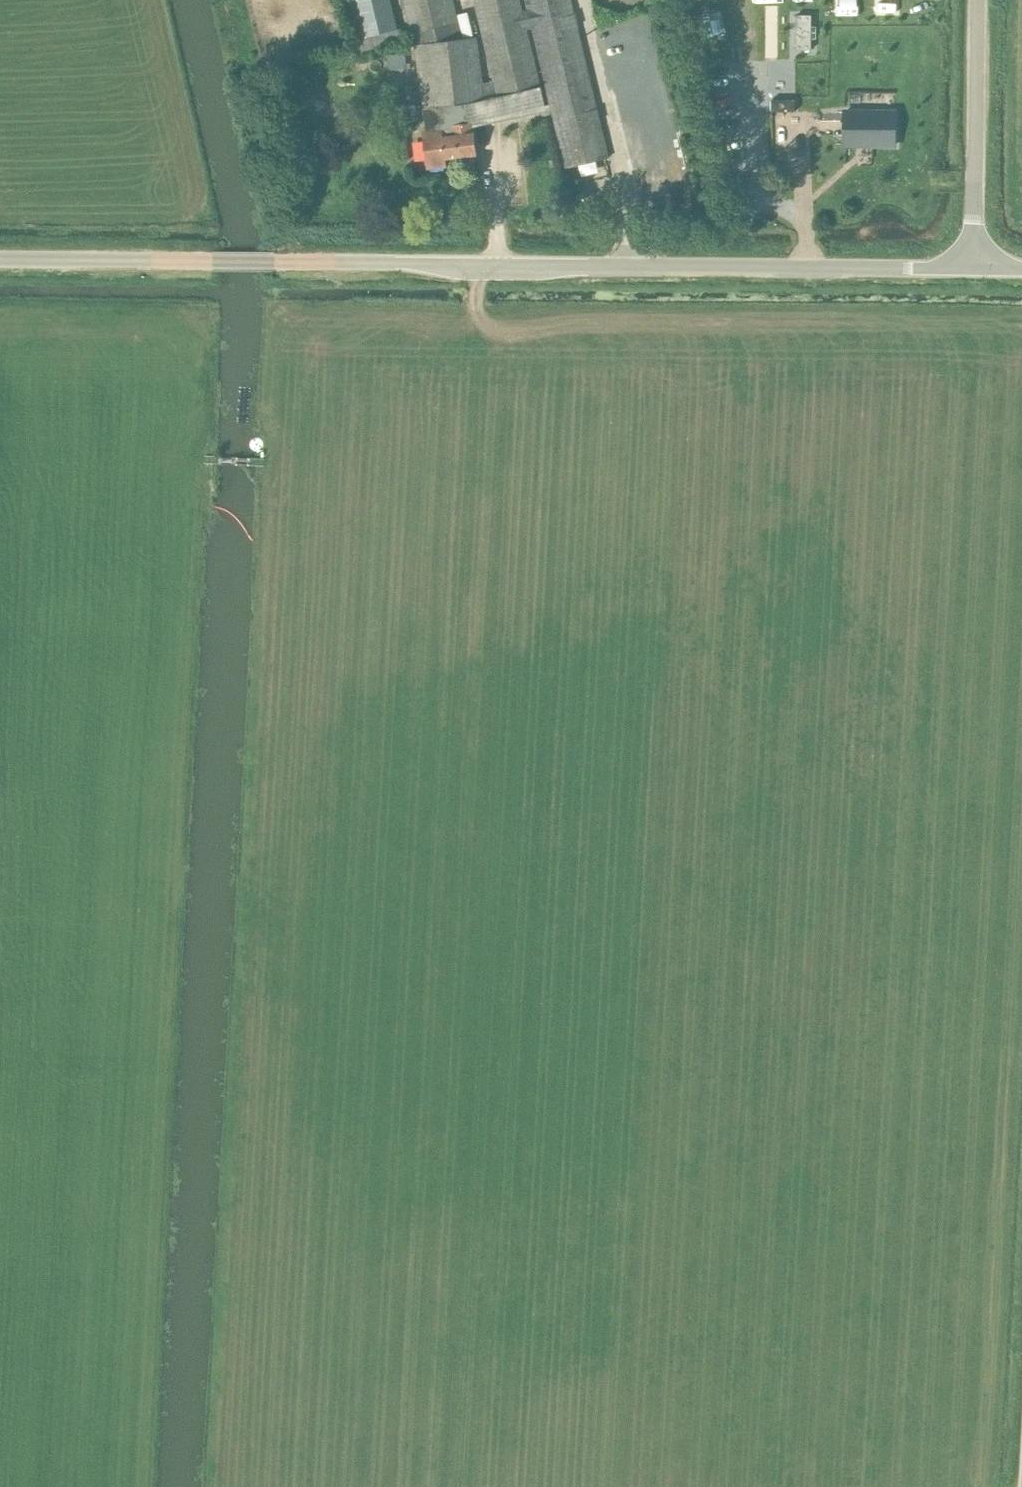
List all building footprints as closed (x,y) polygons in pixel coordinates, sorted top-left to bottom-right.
[(414,33),(416,42),(414,42),(422,106),(423,106),(424,106),(465,100),(466,100),(482,98),(497,95),(536,86),(541,84),(528,30),(523,10),(521,0),(474,0),(493,80),(480,83),(473,34),(463,36),(459,20),(453,0),(404,0),(414,33)] [(562,147),(566,167),(609,157),(571,0),(527,0),(529,12),(533,28),(562,147)] [(812,15),(796,15),(796,50),(812,50),(812,15)] [(383,45),(404,41),(402,30),(381,34),(383,45)] [(772,99),(772,111),(796,111),(796,99),(772,99)] [(845,111),(844,144),(859,144),(859,139),(869,139),(869,144),(895,144),(895,112),(845,111)] [(426,130),(424,131),(425,148),(428,168),(447,166),(446,158),(477,154),(475,134),(474,127),(473,122),(468,122),(452,124),(453,134),(445,135),(444,128),(426,130)]
